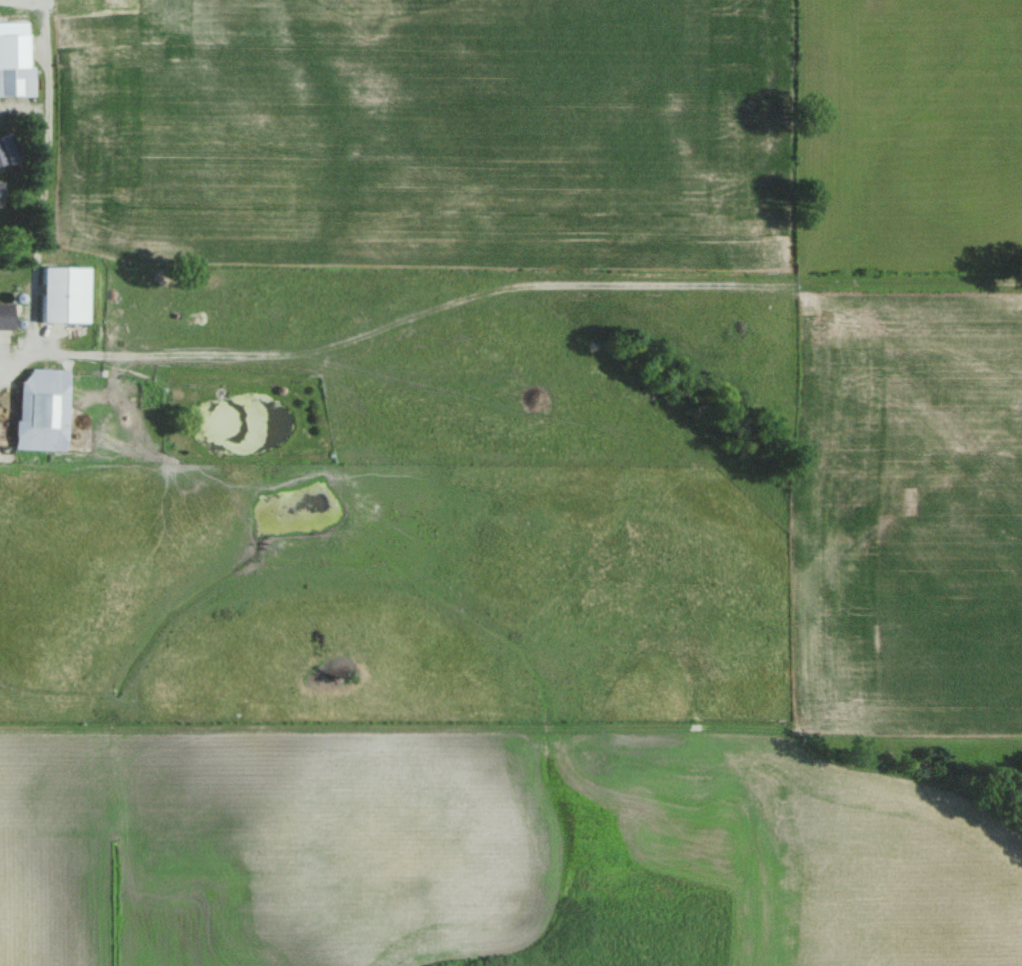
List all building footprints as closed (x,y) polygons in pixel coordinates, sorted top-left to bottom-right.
[(0,66),(0,95),(24,95),(24,66),(0,66)] [(35,321),(83,321),(83,267),(35,267),(35,321)] [(60,450),(63,368),(24,367),(24,377),(13,377),(11,449),(60,450)]
